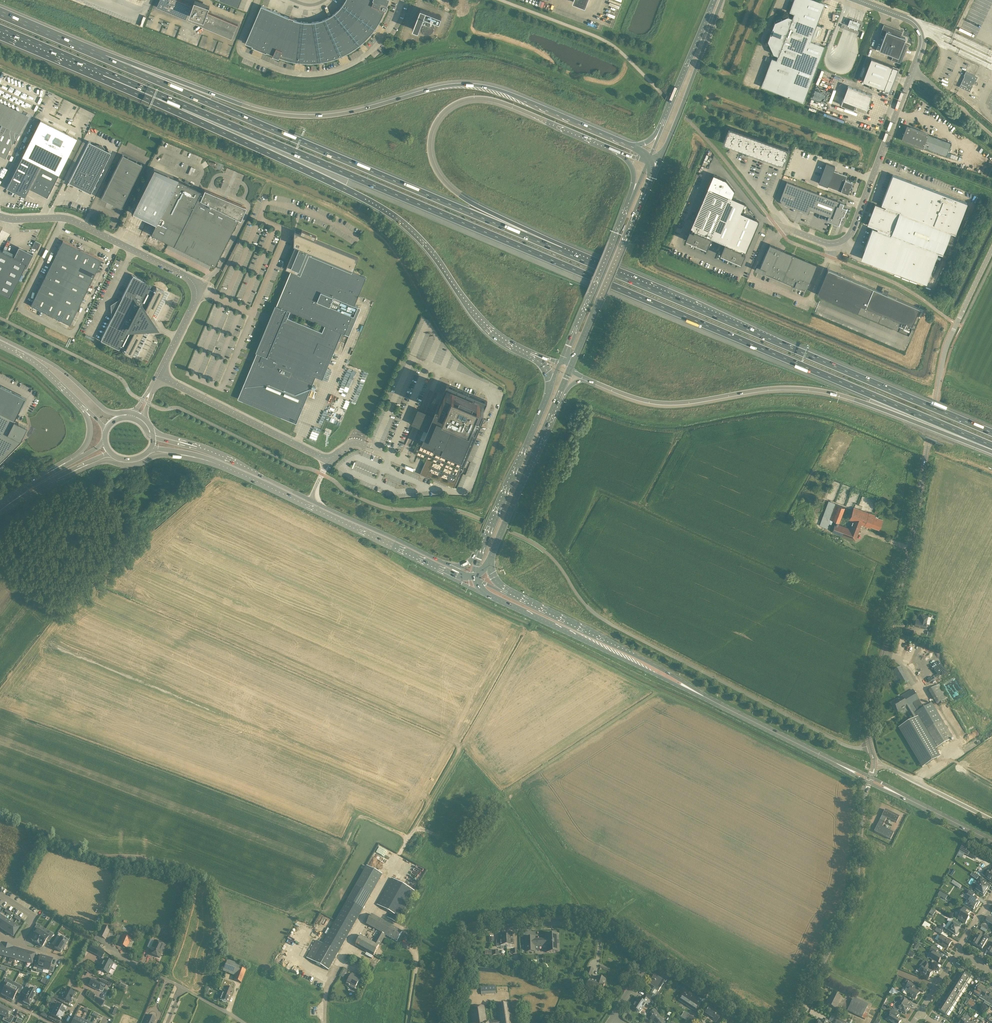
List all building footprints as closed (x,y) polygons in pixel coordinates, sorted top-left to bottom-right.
[(208,12),(210,5),(203,2),(197,0),(195,0),(193,5),(180,0),(161,0),(158,6),(190,20),(192,21),(192,20),(194,16),(197,17),(200,18),(198,22),(197,23),(199,24),(199,23),(231,37),(237,25),(238,25),(238,24),(208,12)] [(348,51),(353,48),(359,43),(365,38),(370,33),(374,28),(378,21),(383,13),(384,9),(386,10),(388,5),(386,4),(388,0),(345,0),(344,2),(341,7),(337,11),(332,15),(327,17),(325,19),(322,20),(316,21),(310,22),(304,21),(299,20),(294,19),(294,18),(289,16),(289,17),(284,15),(267,8),(261,5),(246,42),(253,45),(252,46),(266,52),(267,51),(273,54),(273,55),(279,57),(280,55),(283,57),(291,59),(297,60),(299,60),(307,61),(315,61),(323,60),(331,58),(338,55),(346,52),(348,51)] [(801,101),(803,102),(817,67),(825,46),(811,41),(825,3),(822,2),(816,0),(794,0),(789,12),(794,13),(792,18),(788,16),(775,22),(770,33),(767,41),(773,54),(778,55),(776,60),(772,58),(769,65),(761,86),(801,101)] [(420,25),(421,27),(421,28),(422,29),(423,30),(424,30),(425,31),(426,31),(428,31),(429,31),(430,31),(431,30),(432,30),(433,29),(434,28),(434,27),(434,25),(435,24),(434,23),(434,22),(434,21),(433,19),(439,21),(441,16),(420,8),(412,28),(418,31),(420,25)] [(850,18),(847,25),(857,28),(860,22),(850,18)] [(880,34),(884,36),(879,50),(893,55),(891,60),(901,63),(902,61),(908,44),(904,43),(906,38),(901,36),(903,31),(884,24),(880,34)] [(871,58),(862,81),(884,89),(889,91),(898,69),(892,67),(893,66),(871,58)] [(962,82),(959,87),(969,92),(971,88),(973,84),(974,82),(975,80),(976,78),(974,76),(966,73),(964,72),(962,76),(959,81),(962,82)] [(868,105),(872,94),(848,85),(841,104),(853,109),(855,104),(857,105),(855,110),(866,114),(869,105),(868,105)] [(5,158),(26,116),(0,103),(0,122),(2,123),(0,127),(0,155),(5,158)] [(58,174),(77,138),(40,120),(22,156),(58,174)] [(731,145),(736,130),(729,127),(724,142),(729,144),(731,145)] [(911,127),(909,132),(905,132),(904,133),(902,132),(904,134),(902,139),(922,147),(923,147),(946,156),(951,143),(928,134),(928,133),(911,127)] [(731,145),(738,148),(744,133),(736,130),(731,145)] [(746,150),(751,135),(744,133),(738,148),(746,150)] [(746,150),(753,153),(758,138),(751,135),(746,150)] [(766,141),(758,138),(753,153),(760,156),(766,141)] [(68,181),(90,192),(110,152),(89,141),(68,181)] [(768,158),(773,143),(766,141),(760,156),(768,158)] [(775,161),(781,146),(773,143),(768,158),(775,161)] [(781,146),(775,161),(783,164),(788,149),(781,146)] [(819,183),(848,194),(850,189),(851,189),(852,186),(851,186),(852,182),(845,180),(847,176),(833,170),(835,166),(797,152),(790,172),(819,183)] [(142,164),(122,154),(101,197),(121,207),(142,164)] [(58,175),(23,157),(7,190),(22,199),(32,181),(50,192),(58,175)] [(152,167),(131,210),(132,211),(156,222),(151,233),(214,265),(238,218),(239,216),(240,213),(242,214),(246,206),(204,189),(203,192),(178,179),(152,167)] [(685,235),(687,236),(685,239),(706,248),(706,247),(708,248),(709,248),(707,247),(708,245),(710,246),(714,238),(722,242),(718,250),(721,251),(720,253),(718,252),(718,253),(720,253),(720,254),(741,263),(742,260),(743,261),(744,260),(742,260),(745,253),(743,252),(744,250),(746,251),(746,250),(748,246),(749,242),(750,242),(751,239),(752,235),(754,231),(755,231),(756,228),(755,228),(757,224),(759,221),(757,219),(755,218),(741,212),(743,206),(745,203),(740,201),(736,199),(732,197),(735,190),(727,180),(713,174),(711,180),(707,189),(706,193),(705,192),(705,193),(706,193),(704,197),(703,197),(702,199),(703,199),(701,203),(700,204),(699,206),(700,207),(698,210),(697,211),(696,215),(695,216),(694,220),(693,220),(692,223),(693,223),(691,226),(690,227),(692,228),(691,231),(689,230),(687,236),(685,235)] [(870,257),(869,261),(874,263),(926,283),(938,253),(942,254),(950,232),(955,234),(967,202),(897,176),(893,174),(881,205),(886,206),(885,208),(881,206),(875,204),(872,213),(871,214),(871,215),(867,224),(873,227),(877,228),(877,230),(872,228),(866,244),(864,250),(872,253),(870,257)] [(842,207),(844,203),(843,203),(843,201),(840,200),(839,201),(787,181),(780,200),(784,204),(808,213),(810,209),(829,216),(827,220),(832,222),(838,224),(842,215),(841,214),(842,212),(844,213),(846,208),(842,207)] [(253,362),(238,398),(297,423),(316,376),(323,379),(342,332),(345,333),(348,325),(353,327),(357,316),(354,315),(358,306),(355,305),(359,295),(366,277),(352,271),(353,269),(354,269),(359,257),(315,239),(316,236),(302,230),(301,233),(299,233),(297,239),(295,238),(294,245),(296,245),(286,268),(291,271),(290,274),(272,316),(269,324),(255,357),(253,362)] [(70,324),(102,259),(63,240),(30,305),(70,324)] [(38,249),(41,243),(35,240),(32,247),(38,249)] [(765,272),(795,285),(794,286),(798,287),(806,290),(817,264),(794,255),(793,254),(784,250),(770,244),(760,267),(759,267),(757,270),(759,271),(764,273),(765,272)] [(9,297),(18,279),(24,268),(25,268),(33,253),(32,254),(19,247),(15,257),(0,249),(0,292),(9,297)] [(919,307),(828,268),(817,294),(821,296),(878,320),(894,327),(898,328),(907,332),(908,333),(919,307)] [(101,338),(100,340),(119,349),(120,345),(125,347),(123,351),(131,355),(133,351),(142,332),(143,331),(145,328),(145,327),(147,327),(154,326),(151,320),(150,319),(152,314),(151,314),(152,314),(162,294),(164,289),(156,286),(154,290),(149,288),(150,287),(151,284),(133,275),(127,287),(119,303),(114,306),(113,305),(113,306),(117,307),(115,311),(101,338)] [(415,450),(414,452),(419,454),(421,455),(424,456),(427,457),(428,458),(423,470),(427,472),(426,476),(430,478),(431,477),(434,479),(454,487),(457,482),(459,476),(461,472),(462,472),(467,460),(477,438),(477,436),(478,435),(483,423),(484,424),(486,419),(483,417),(481,416),(485,405),(487,400),(483,399),(481,398),(480,397),(476,396),(475,395),(454,386),(453,386),(450,384),(446,383),(441,395),(437,406),(434,405),(431,413),(427,421),(425,428),(424,428),(424,429),(424,430),(423,431),(415,450)] [(8,453),(22,439),(22,438),(21,439),(20,439),(27,426),(14,420),(14,419),(15,419),(15,418),(17,413),(23,403),(25,398),(0,385),(0,461),(8,453)] [(427,421),(431,413),(426,411),(425,411),(423,410),(421,409),(420,409),(418,408),(415,416),(412,422),(414,423),(415,423),(417,424),(425,428),(427,421)] [(823,516),(819,525),(827,528),(828,523),(829,522),(830,519),(832,520),(839,522),(845,507),(835,503),(828,501),(823,516)] [(835,523),(832,531),(855,540),(861,524),(870,527),(870,528),(871,526),(879,529),(882,519),(875,517),(875,515),(854,507),(849,519),(853,521),(850,528),(835,523)] [(914,625),(925,628),(928,615),(921,614),(920,619),(916,618),(914,625)] [(902,686),(909,682),(900,668),(890,674),(898,688),(902,686)] [(936,705),(947,698),(939,684),(928,691),(936,705)] [(900,698),(892,703),(898,713),(906,708),(912,719),(899,727),(922,766),(939,757),(934,749),(952,738),(932,703),(923,708),(913,690),(900,697),(900,698)] [(879,820),(874,832),(890,840),(894,833),(882,827),(886,818),(896,823),(899,817),(885,810),(879,820)] [(328,970),(339,953),(383,874),(367,865),(336,921),(323,944),(317,940),(307,958),(328,970)] [(397,923),(415,891),(392,878),(377,905),(378,905),(378,906),(390,912),(387,918),(397,923)] [(978,886),(975,890),(984,896),(987,892),(986,891),(988,888),(984,885),(986,883),(980,879),(978,882),(979,882),(977,885),(978,886)] [(966,894),(971,898),(968,901),(967,901),(965,904),(969,906),(970,905),(971,907),(971,908),(974,909),(975,907),(976,907),(980,902),(973,897),(975,895),(968,891),(966,894)] [(958,919),(966,924),(969,918),(968,917),(971,912),(964,907),(961,912),(962,913),(958,919)] [(397,941),(402,932),(371,915),(366,924),(380,932),(374,943),(361,935),(355,946),(374,956),(385,935),(397,941)] [(9,922),(4,919),(0,925),(0,928),(3,930),(9,922)] [(956,935),(960,928),(959,927),(961,924),(953,919),(951,923),(952,923),(947,930),(948,931),(951,933),(952,933),(956,935)] [(94,940),(103,945),(110,929),(109,929),(112,924),(104,920),(102,926),(101,925),(94,939),(94,940)] [(8,933),(13,925),(9,922),(3,930),(8,933)] [(31,940),(37,944),(44,932),(39,929),(40,926),(37,924),(33,931),(36,933),(31,940)] [(13,937),(18,928),(13,925),(8,933),(13,937)] [(44,932),(37,944),(42,947),(47,940),(49,942),(54,935),(51,933),(49,936),(44,932)] [(127,949),(131,939),(123,935),(123,934),(118,932),(116,938),(117,938),(115,943),(127,949)] [(54,948),(60,952),(62,949),(63,950),(66,945),(65,945),(67,942),(60,938),(62,936),(58,933),(53,941),(57,943),(54,948)] [(500,947),(500,946),(507,945),(506,935),(500,935),(501,941),(497,941),(496,942),(496,947),(500,947)] [(534,937),(526,938),(526,952),(535,952),(535,946),(546,946),(546,953),(559,952),(558,935),(546,935),(546,939),(534,940),(534,937)] [(938,942),(948,949),(952,942),(942,935),(938,942)] [(978,947),(983,937),(978,935),(973,944),(978,947)] [(982,949),(985,944),(988,945),(991,939),(987,936),(986,939),(983,937),(978,947),(982,949)] [(159,958),(165,946),(154,941),(149,953),(159,958)] [(9,958),(12,948),(7,947),(4,956),(9,958)] [(942,957),(939,955),(940,954),(937,952),(938,950),(933,947),(930,952),(933,953),(930,958),(938,964),(942,957)] [(18,950),(12,948),(9,958),(15,959),(18,950)] [(94,953),(100,956),(102,951),(96,948),(94,953)] [(20,961),(23,951),(18,950),(15,959),(20,961)] [(26,963),(29,953),(23,951),(20,961),(26,963)] [(32,964),(34,955),(29,953),(26,963),(32,964)] [(46,958),(40,956),(38,962),(35,961),(32,969),(36,970),(37,968),(43,970),(46,958)] [(52,960),(46,958),(43,970),(49,971),(49,972),(52,973),(54,967),(51,966),(52,960)] [(110,962),(102,958),(97,968),(104,972),(106,966),(108,967),(110,962)] [(235,976),(239,966),(236,964),(236,963),(230,961),(227,959),(222,971),(226,972),(235,976)] [(933,972),(929,970),(929,968),(931,965),(924,960),(921,965),(924,966),(920,972),(929,978),(933,972)] [(239,966),(235,976),(233,980),(241,983),(246,971),(245,971),(246,968),(239,966)] [(592,975),(594,969),(588,968),(586,975),(591,977),(591,975),(592,975)] [(965,972),(964,974),(962,974),(959,978),(967,983),(970,979),(972,976),(965,972)] [(354,989),(360,979),(355,975),(354,977),(351,975),(346,984),(354,989)] [(662,977),(661,979),(654,975),(649,982),(659,989),(664,981),(665,982),(667,980),(667,981),(667,980),(662,977)] [(603,991),(606,980),(597,977),(595,982),(589,980),(588,986),(593,988),(592,990),(593,991),(594,992),(595,991),(596,990),(595,989),(603,991)] [(956,983),(964,988),(967,983),(959,978),(956,983)] [(1,995),(7,998),(13,985),(7,983),(9,980),(6,979),(2,986),(5,987),(1,995)] [(100,983),(92,979),(89,986),(98,991),(100,987),(101,987),(104,988),(107,982),(102,980),(100,983)] [(223,980),(219,991),(222,992),(228,994),(228,995),(231,996),(233,990),(229,989),(231,983),(223,980)] [(919,993),(913,988),(915,985),(909,982),(905,988),(906,988),(903,993),(906,995),(907,994),(915,999),(919,993)] [(953,987),(961,992),(964,988),(956,983),(953,987)] [(980,997),(985,988),(982,986),(982,985),(979,983),(973,993),(980,997)] [(30,986),(27,984),(22,993),(27,996),(23,1003),(29,1006),(36,992),(28,988),(30,986)] [(13,985),(7,998),(13,1000),(16,993),(19,994),(23,987),(20,986),(18,988),(13,985)] [(481,995),(495,994),(495,986),(481,986),(481,995)] [(951,992),(958,997),(961,992),(953,987),(951,992)] [(985,1000),(991,991),(988,989),(988,990),(985,988),(980,997),(985,1000)] [(64,1001),(69,1003),(74,993),(66,989),(61,998),(60,1000),(59,1001),(63,1003),(64,1001)] [(654,990),(650,997),(651,998),(655,1000),(656,1001),(661,994),(654,990)] [(228,994),(222,992),(219,1000),(228,1003),(231,996),(228,995),(228,994)] [(696,1012),(701,1003),(697,1000),(697,1001),(692,998),(693,997),(684,992),(680,998),(687,1003),(686,1005),(696,1012)] [(948,996),(956,1001),(958,997),(951,992),(948,996)] [(836,1008),(838,1004),(842,1006),(841,1007),(847,1010),(847,1011),(864,1020),(870,1009),(867,1007),(868,1005),(853,998),(851,1003),(841,998),(841,997),(833,993),(830,998),(829,997),(826,1004),(836,1008)] [(945,1001),(953,1006),(956,1001),(948,996),(945,1001)] [(633,1008),(640,1013),(646,1003),(648,1005),(650,1002),(642,997),(640,1000),(638,999),(633,1008)] [(910,1007),(907,1005),(909,1002),(902,998),(898,1004),(900,1005),(897,1009),(906,1014),(910,1007)] [(57,1005),(54,1010),(63,1015),(66,1009),(61,1007),(62,1004),(56,1001),(55,1004),(57,1005)] [(942,1006),(950,1011),(953,1006),(945,1001),(942,1006)] [(499,1022),(513,1022),(510,1004),(497,1005),(499,1020),(499,1022)] [(483,1022),(486,1022),(484,1006),(471,1008),(473,1022),(483,1022)] [(950,1011),(942,1006),(939,1010),(947,1015),(950,1011)] [(14,1018),(10,1016),(11,1012),(3,1008),(0,1015),(4,1017),(2,1021),(7,1022),(11,1022),(14,1018)] [(716,1022),(721,1016),(717,1013),(709,1008),(705,1013),(713,1018),(712,1020),(716,1022)] [(665,1022),(656,1013),(657,1012),(655,1009),(650,1013),(652,1016),(650,1017),(653,1021),(654,1020),(656,1022),(665,1022)] [(60,1021),(63,1015),(54,1010),(51,1016),(50,1015),(48,1018),(54,1020),(55,1018),(60,1021)] [(891,1015),(889,1017),(890,1019),(889,1021),(893,1022),(900,1022),(901,1021),(897,1018),(899,1015),(892,1010),(890,1014),(891,1015)] [(964,1018),(960,1022),(967,1022),(968,1021),(971,1019),(965,1014),(963,1017),(964,1018)]
